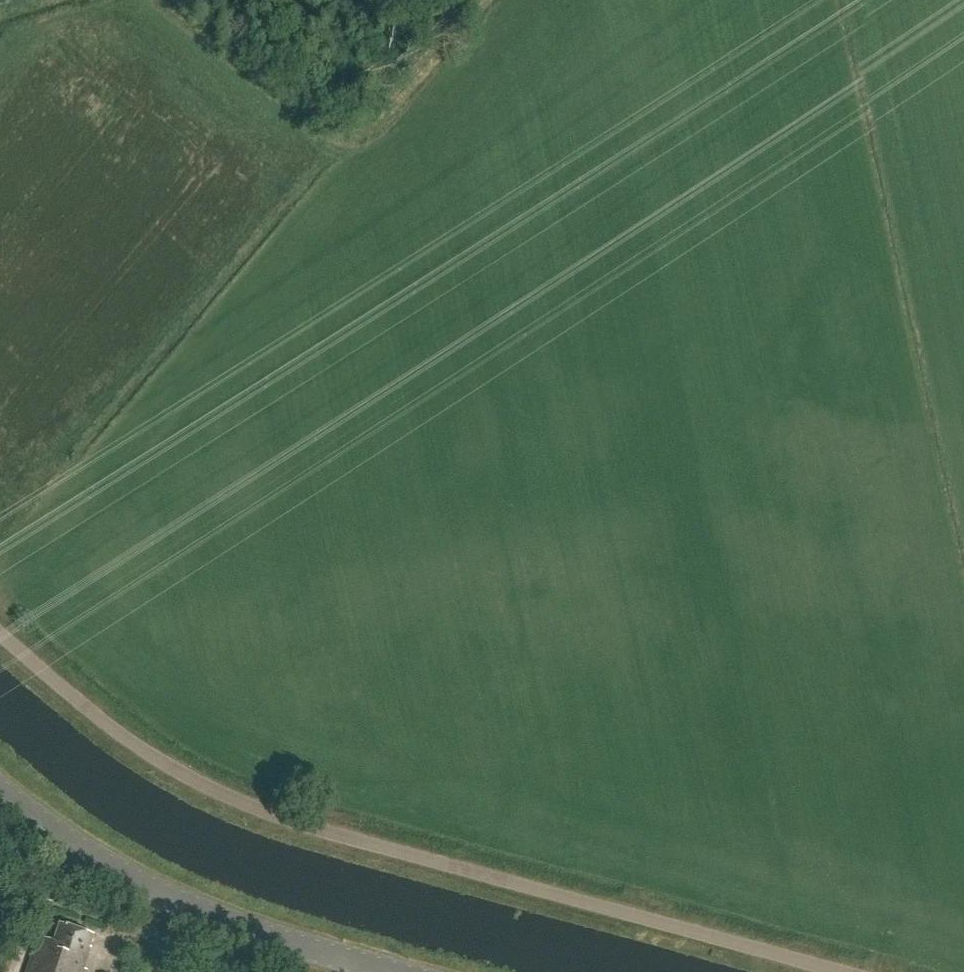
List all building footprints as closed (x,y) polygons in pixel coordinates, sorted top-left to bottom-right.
[(60,923),(54,941),(39,936),(27,971),(87,971),(88,970),(84,969),(91,948),(88,947),(93,934),(60,923)]
